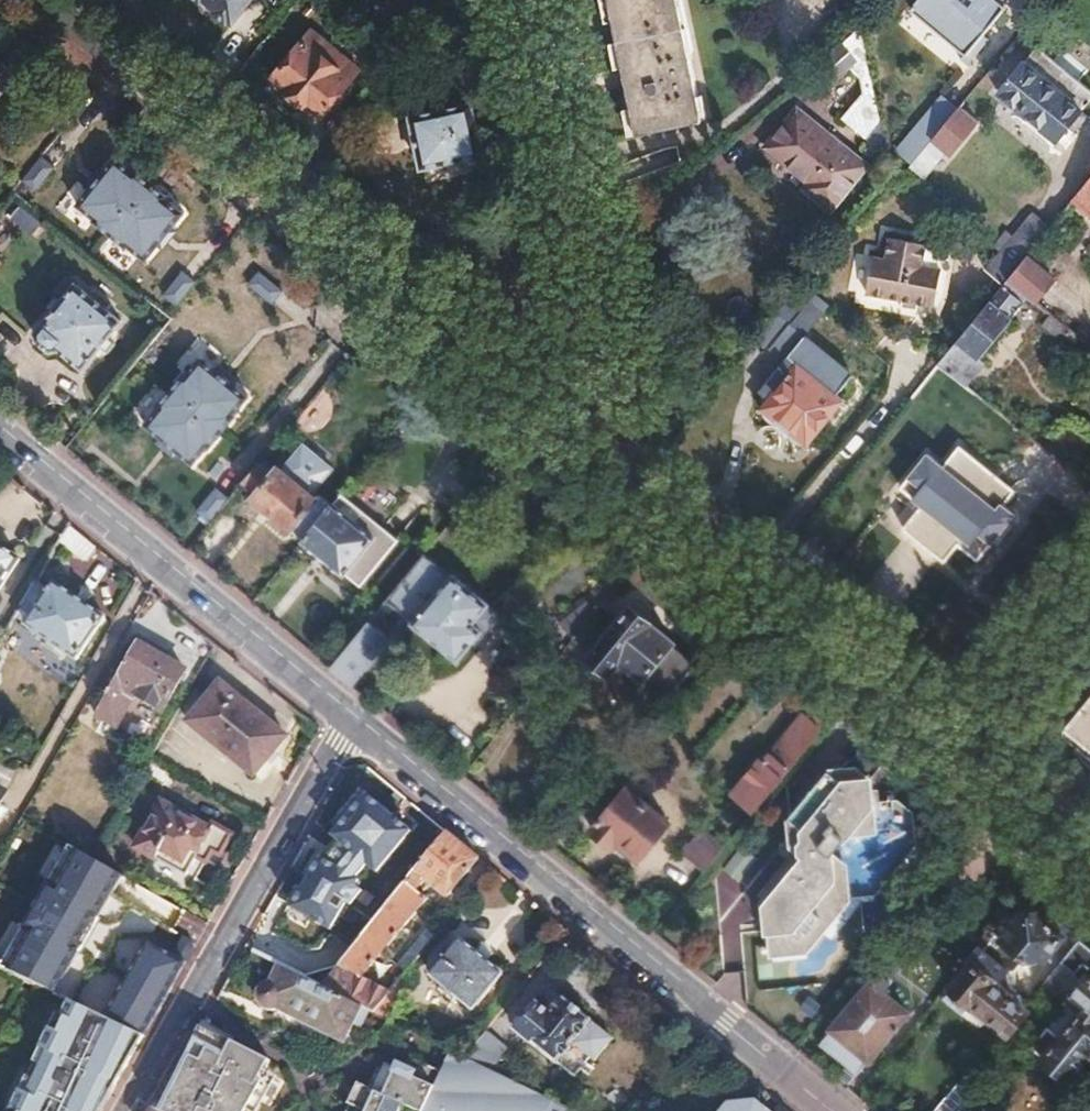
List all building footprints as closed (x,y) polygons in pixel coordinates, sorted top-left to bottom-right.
[(216,11),(212,15),(226,27),(230,23),(232,24),(247,6),(243,2),(245,0),(203,0),(216,11)] [(637,139),(700,126),(675,0),(609,0),(637,139)] [(912,9),(967,55),(1007,7),(999,0),(919,0),(912,9)] [(862,28),(800,80),(813,97),(851,66),(862,79),(865,94),(844,118),(866,138),(881,121),(862,28)] [(312,31),(273,79),(320,117),(358,69),(312,31)] [(999,93),(1057,141),(1089,101),(1089,97),(1034,50),(999,93)] [(15,75),(0,62),(0,94),(15,75)] [(943,87),(939,92),(958,108),(965,99),(954,90),(943,87)] [(472,108),(411,119),(422,171),(482,161),(472,108)] [(957,109),(910,167),(923,178),(949,146),(954,150),(975,125),(957,109)] [(796,111),(765,147),(808,183),(803,189),(828,210),(863,168),(796,111)] [(39,188),(53,166),(41,158),(26,181),(39,188)] [(190,212),(127,160),(92,203),(151,257),(190,212)] [(1076,193),(1089,204),(1089,176),(1084,183),(1076,193)] [(1020,224),(998,250),(1017,265),(1025,256),(1038,239),(1020,224)] [(873,253),(867,293),(902,299),(901,306),(916,308),(917,302),(933,304),(939,268),(938,268),(940,255),(933,244),(924,243),(924,240),(886,234),(883,255),(873,253)] [(1017,265),(1006,278),(1020,290),(1034,301),(1052,278),(1025,256),(1017,265)] [(200,280),(184,268),(163,295),(181,308),(200,280)] [(264,269),(249,283),(275,304),(287,291),(264,269)] [(1002,284),(937,363),(959,381),(964,385),(983,363),(977,358),(1010,317),(1003,312),(1020,290),(1006,278),(1002,284)] [(74,284),(34,332),(34,341),(49,353),(55,352),(58,349),(80,368),(120,321),(74,284)] [(792,295),(756,339),(764,346),(800,302),(792,295)] [(797,363),(758,409),(804,447),(843,402),(836,397),(852,378),(804,337),(825,313),(826,311),(812,299),(805,306),(800,302),(764,346),(783,361),(788,356),(797,363)] [(1048,312),(1043,318),(1057,329),(1062,323),(1048,312)] [(212,359),(160,420),(204,460),(254,397),(212,359)] [(922,478),(908,496),(944,525),(946,522),(971,543),(1012,491),(981,465),(970,479),(964,474),(959,481),(927,455),(913,472),(922,478)] [(256,466),(242,482),(256,494),(250,501),(271,519),(274,516),(302,540),(329,506),(316,495),(311,501),(275,470),(269,477),(256,466)] [(217,485),(196,509),(213,523),(234,499),(217,485)] [(302,540),(300,542),(341,576),(343,573),(357,585),(395,540),(339,494),(329,506),(302,540)] [(17,560),(0,548),(0,586),(17,560)] [(420,557),(385,600),(413,622),(411,625),(456,663),(481,634),(471,626),(487,607),(451,576),(447,580),(420,557)] [(33,586),(18,610),(33,619),(26,630),(77,662),(103,619),(53,588),(48,595),(33,586)] [(629,607),(587,658),(607,676),(619,662),(641,681),(646,675),(670,694),(694,664),(672,646),(673,644),(629,607)] [(367,622),(330,667),(354,686),(369,668),(365,664),(387,638),(367,622)] [(138,638),(94,715),(116,728),(134,697),(160,712),(184,671),(153,654),(155,648),(138,638)] [(221,683),(188,722),(255,776),(287,738),(221,683)] [(1062,732),(1089,755),(1089,698),(1062,732)] [(813,701),(802,714),(820,729),(830,716),(813,701)] [(763,754),(735,789),(756,807),(820,729),(802,714),(766,757),(763,754)] [(804,857),(764,905),(765,932),(779,944),(807,941),(846,891),(874,889),(913,840),(912,815),(898,803),(872,807),(862,799),(871,787),(871,779),(856,767),(851,773),(844,768),(829,770),(790,819),(791,832),(801,830),(804,832),(798,840),(799,853),(804,857)] [(626,788),(591,831),(611,848),(617,840),(637,857),(643,855),(669,823),(626,788)] [(163,802),(137,847),(197,881),(215,850),(222,854),(232,837),(216,828),(213,831),(163,802)] [(706,825),(693,841),(714,859),(727,843),(706,825)] [(340,966),(323,987),(365,1007),(376,1013),(388,998),(393,991),(382,986),(386,979),(378,975),(374,982),(364,977),(426,900),(417,891),(427,879),(448,896),(480,858),(449,833),(340,966)] [(61,856),(17,933),(53,953),(97,876),(61,856)] [(269,930),(253,953),(280,966),(323,987),(340,966),(312,952),(319,938),(324,941),(329,931),(342,938),(356,911),(309,886),(294,913),(307,920),(294,944),(269,930)] [(1022,913),(1003,936),(1027,955),(1030,958),(1036,957),(1041,952),(1046,956),(1049,952),(1064,934),(1038,914),(1037,904),(1022,904),(1022,913)] [(259,925),(245,949),(253,953),(269,930),(259,925)] [(1064,934),(1049,952),(1061,961),(1080,939),(1067,929),(1064,934)] [(971,963),(950,989),(969,1005),(971,1002),(1007,1032),(1009,1030),(1019,1038),(1034,1020),(1027,1012),(1020,1006),(1022,1002),(1022,998),(1019,995),(1016,993),(1012,993),(1014,990),(1009,986),(1010,971),(1017,968),(1027,955),(1003,936),(997,932),(982,949),(978,945),(966,959),(971,963)] [(960,934),(941,957),(954,967),(973,944),(960,934)] [(1032,1048),(1069,1079),(1074,1074),(1078,1078),(1085,1069),(1081,1066),(1089,1055),(1089,947),(1080,939),(1061,961),(1043,984),(1046,988),(1057,996),(1049,1006),(1059,1015),(1032,1048)] [(463,941),(434,978),(477,1011),(505,974),(463,941)] [(260,989),(258,996),(259,1003),(264,1008),(270,1011),(277,1011),(283,1007),(349,1040),(365,1007),(323,987),(280,966),(271,982),(265,984),(260,989)] [(393,991),(388,998),(397,1006),(404,999),(399,994),(405,987),(400,982),(393,991)] [(869,984),(818,1045),(855,1076),(907,1014),(869,984)] [(539,1002),(517,1029),(557,1061),(592,1019),(565,997),(551,1013),(539,1002)] [(144,1036),(79,1005),(71,1019),(64,1032),(58,1028),(12,1110),(101,1110),(144,1036)] [(65,1016),(58,1028),(64,1032),(71,1019),(65,1016)] [(487,1032),(467,1058),(479,1063),(493,1070),(509,1050),(487,1032)] [(155,1108),(162,1110),(251,1110),(271,1077),(266,1074),(272,1064),(235,1043),(232,1049),(206,1035),(193,1057),(196,1058),(189,1070),(179,1065),(155,1108)] [(453,1051),(447,1063),(473,1076),(479,1063),(467,1058),(453,1051)] [(443,1072),(422,1062),(418,1070),(410,1067),(399,1061),(396,1068),(388,1064),(376,1090),(360,1083),(350,1103),(351,1103),(348,1110),(425,1110),(443,1072)] [(936,1110),(972,1110),(980,1103),(961,1085),(936,1110)] [(761,1105),(763,1100),(758,1097),(755,1103),(750,1102),(739,1102),(733,1104),(730,1098),(724,1100),(727,1106),(721,1110),(770,1110),(761,1105)]
